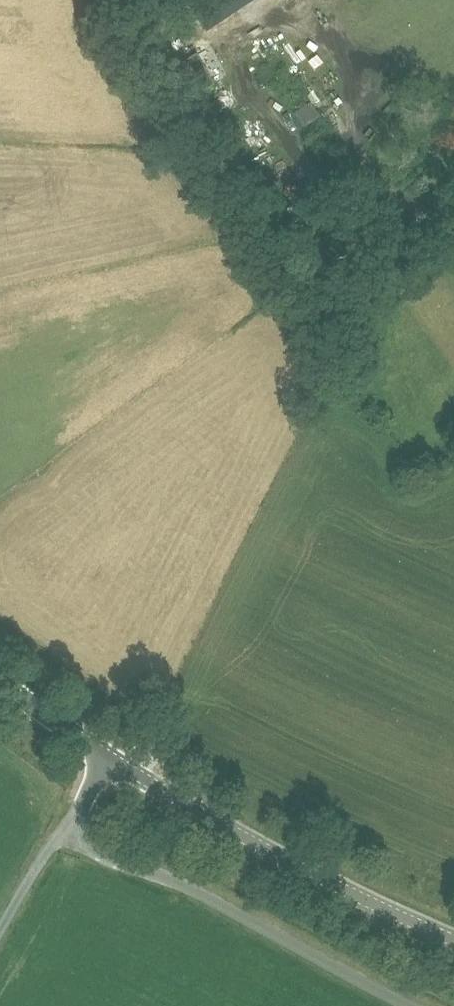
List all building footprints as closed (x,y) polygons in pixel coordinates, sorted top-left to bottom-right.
[(188,3),(206,30),(250,0),(193,0),(188,3)] [(295,113),(304,125),(318,115),(311,103),(295,113)]
